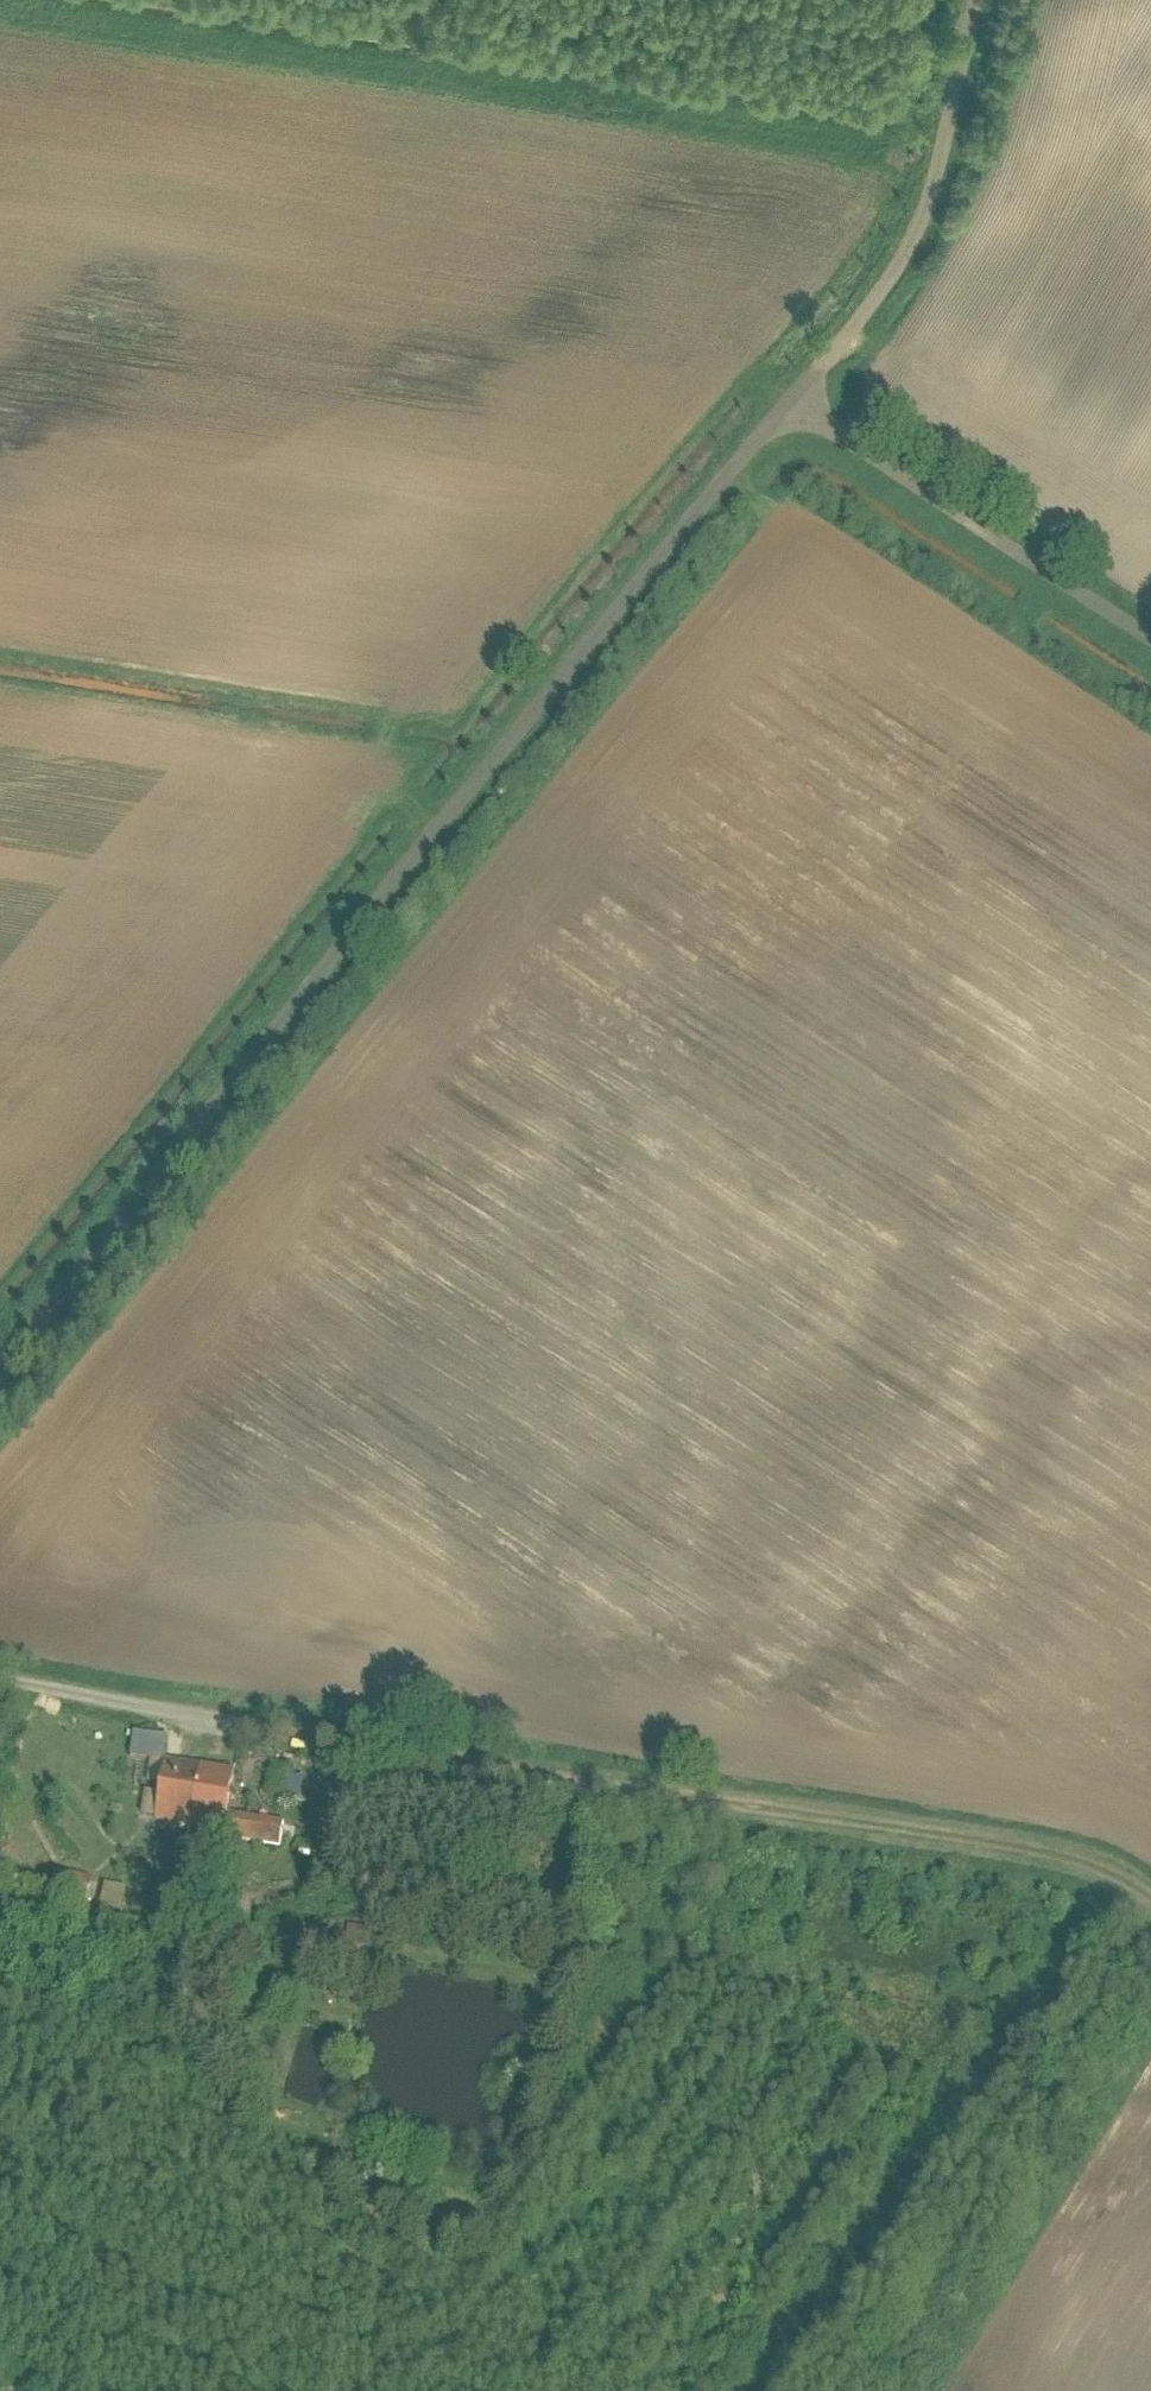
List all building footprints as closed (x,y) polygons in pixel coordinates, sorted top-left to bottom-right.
[(133,1765),(165,1767),(168,1743),(135,1740),(133,1765)] [(236,1779),(165,1767),(155,1828),(226,1839),(229,1819),(236,1779)] [(229,1819),(226,1839),(225,1845),(281,1854),(285,1829),(229,1819)] [(54,1872),(48,1896),(88,1907),(94,1882),(54,1872)]
